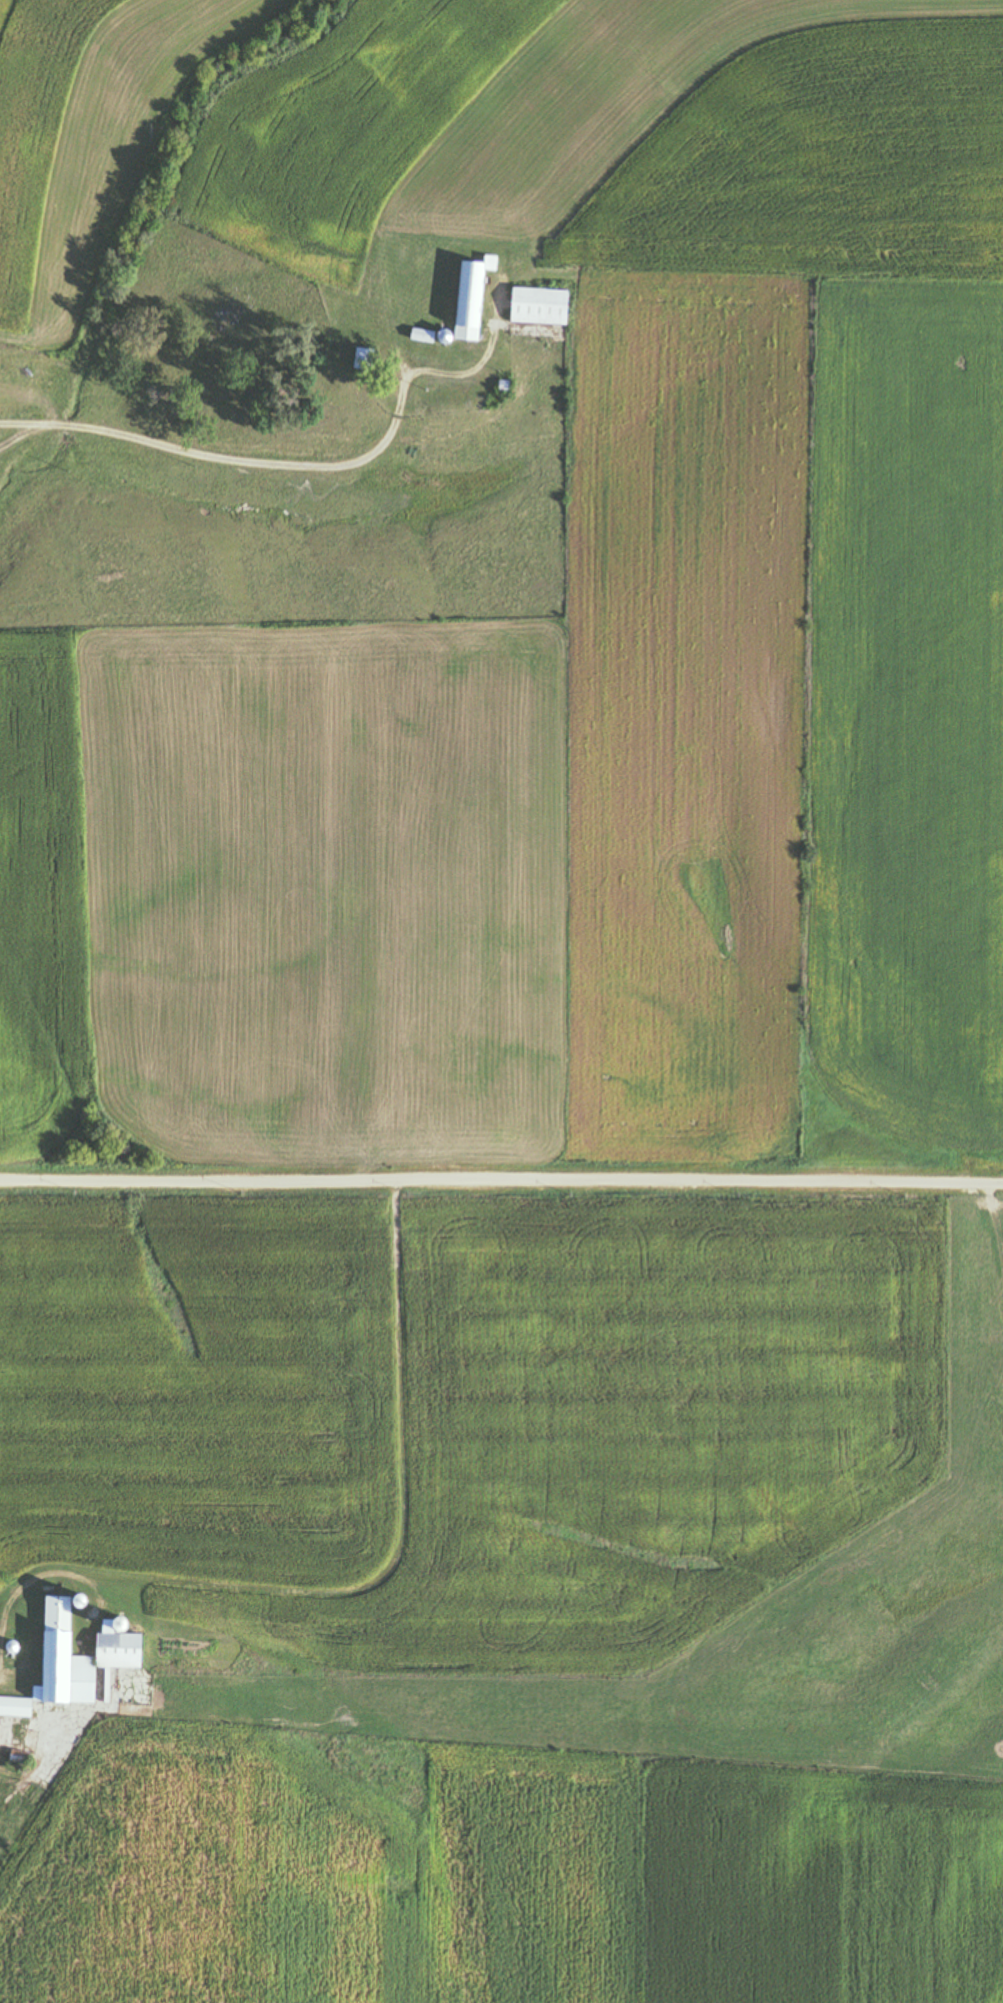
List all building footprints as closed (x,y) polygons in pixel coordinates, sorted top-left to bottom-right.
[(473,342),(481,271),(493,272),(495,257),(479,255),(478,263),(457,261),(448,339),(473,342)] [(504,323),(566,324),(566,290),(505,289),(504,323)] [(37,1596),(35,1705),(89,1705),(90,1668),(139,1668),(139,1634),(97,1634),(97,1619),(70,1619),(70,1608),(83,1608),(83,1597),(37,1596)] [(28,1718),(29,1699),(0,1698),(0,1717),(28,1718)]
